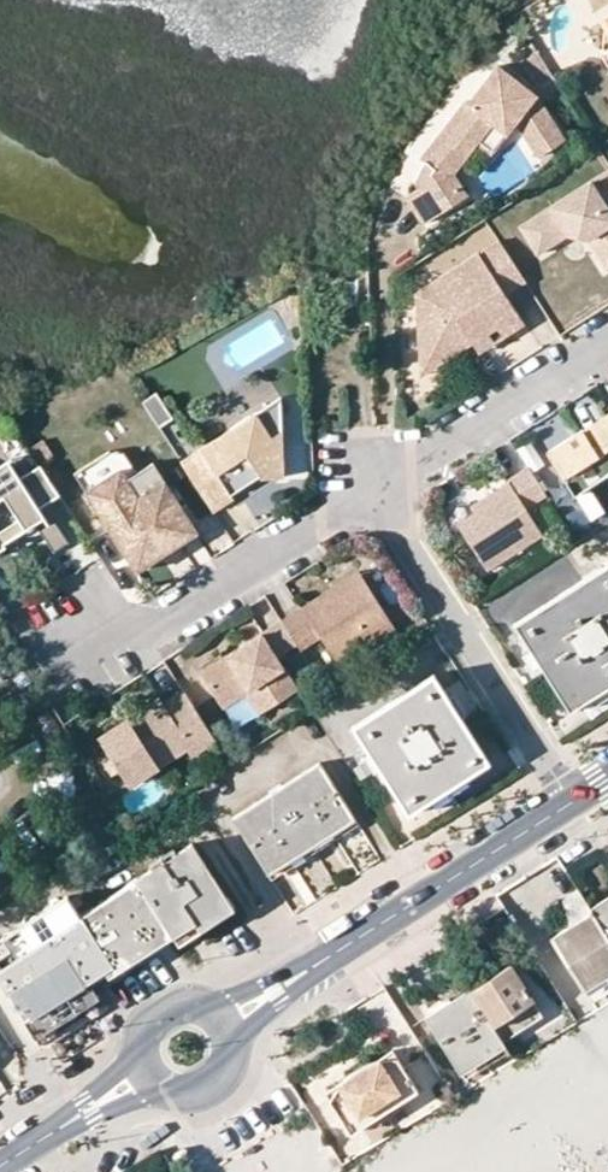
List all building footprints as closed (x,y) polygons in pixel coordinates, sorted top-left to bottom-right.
[(606,17),(598,22),(607,38),(607,20),(606,17)] [(536,94),(496,67),(468,105),(466,103),(432,149),(438,153),(429,166),(425,163),(416,183),(421,191),(408,200),(425,227),(468,200),(463,191),(458,194),(450,182),(454,177),(464,163),(478,143),(501,110),(515,120),(538,156),(564,139),(536,94)] [(515,120),(501,110),(478,143),(493,153),(515,120)] [(438,153),(432,149),(423,161),(425,163),(429,166),(438,153)] [(607,221),(607,167),(518,227),(535,253),(565,235),(588,236),(606,267),(607,266),(607,223),(607,222),(607,221)] [(458,194),(463,191),(454,177),(450,182),(458,194)] [(501,335),(524,321),(505,291),(524,279),(498,237),(410,293),(411,350),(435,362),(470,340),(487,330),(494,325),(501,335)] [(494,341),(487,330),(470,340),(477,350),(494,341)] [(435,362),(411,350),(412,376),(435,362)] [(225,499),(225,492),(249,476),(277,477),(275,395),(174,458),(177,462),(208,510),(225,499)] [(599,432),(553,460),(575,495),(607,474),(607,410),(597,417),(594,425),(599,432)] [(545,449),(553,460),(599,432),(594,425),(583,431),(581,427),(545,449)] [(69,470),(81,490),(117,467),(123,478),(134,471),(121,451),(102,450),(69,470)] [(38,509),(58,497),(39,466),(18,479),(7,461),(0,466),(0,551),(5,548),(3,544),(38,522),(41,527),(36,530),(52,554),(67,544),(49,515),(43,519),(38,509)] [(117,467),(81,490),(132,568),(192,530),(177,505),(164,513),(153,497),(166,488),(150,462),(134,471),(123,478),(117,467)] [(460,527),(487,569),(542,534),(523,507),(546,494),(528,466),(505,480),(506,482),(475,502),(478,507),(482,514),(460,527)] [(166,488),(153,497),(164,513),(177,505),(166,488)] [(456,521),(460,527),(482,514),(478,507),(456,521)] [(514,622),(569,710),(590,697),(586,690),(604,680),(606,684),(607,682),(607,562),(514,622)] [(361,577),(356,570),(331,586),(336,593),(361,577)] [(300,647),(315,637),(332,663),(391,625),(361,577),(336,593),(331,586),(281,618),(283,621),(297,643),(300,647)] [(260,712),(298,688),(278,656),(297,643),(283,621),(203,671),(217,695),(244,677),(251,690),(248,692),(260,712)] [(438,793),(487,761),(432,675),(352,726),(408,813),(438,793)] [(251,690),(244,677),(217,695),(224,706),(248,692),(251,690)] [(130,717),(134,724),(124,729),(120,723),(101,734),(126,775),(206,726),(184,690),(165,702),(161,697),(130,717)] [(120,723),(124,729),(134,724),(130,717),(120,723)] [(190,747),(194,753),(215,741),(206,726),(126,775),(131,783),(190,747)] [(354,818),(318,764),(232,818),(266,873),(308,847),(354,818)] [(134,877),(169,933),(195,916),(224,897),(189,842),(134,877)] [(25,1014),(72,984),(103,965),(109,972),(169,933),(134,877),(78,913),(66,895),(2,935),(14,955),(0,964),(0,977),(25,1014)] [(551,938),(582,987),(607,971),(607,936),(590,907),(579,890),(565,900),(577,920),(551,938)] [(590,907),(607,936),(607,896),(590,907)] [(500,1035),(541,1009),(500,947),(480,960),(488,973),(467,985),(470,988),(500,1035)] [(502,1038),(500,1035),(470,988),(443,1004),(439,998),(422,1010),(458,1067),(502,1038)] [(458,1067),(465,1078),(510,1049),(502,1038),(458,1067)] [(325,1090),(350,1129),(416,1087),(390,1048),(374,1058),(365,1061),(356,1065),(345,1074),(336,1083),(325,1090)]
